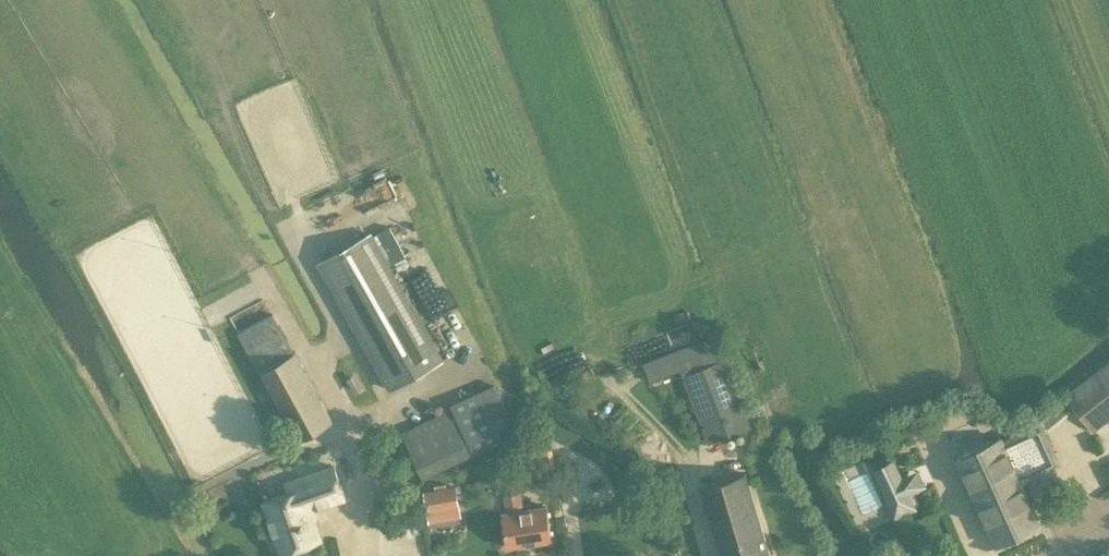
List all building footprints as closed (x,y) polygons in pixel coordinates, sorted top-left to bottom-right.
[(388,227),(377,233),(393,262),(404,256),(388,227)] [(389,388),(441,358),(370,233),(318,262),(389,388)] [(272,313),(238,332),(298,438),(332,419),(272,313)] [(710,441),(750,426),(715,337),(645,364),(651,378),(682,369),(710,441)] [(1065,395),(1093,430),(1108,417),(1108,361),(1065,395)] [(473,452),(500,440),(479,394),(452,406),(473,452)] [(424,475),(468,455),(449,412),(405,432),(424,475)] [(1000,439),(957,460),(997,545),(1040,524),(1020,483),(1058,463),(1043,421),(1002,441),(1000,439)] [(663,463),(660,454),(646,458),(649,467),(663,463)] [(895,459),(872,469),(888,503),(910,493),(895,459)] [(318,506),(345,497),(334,464),(289,480),(293,490),(263,500),(274,532),(278,531),(285,551),(321,538),(313,516),(309,517),(306,506),(316,503),(318,506)] [(746,474),(703,487),(723,555),(770,555),(746,474)] [(457,485),(423,490),(427,512),(460,507),(457,485)] [(509,547),(552,540),(547,507),(523,510),(520,492),(505,494),(508,513),(504,514),(509,547)]
